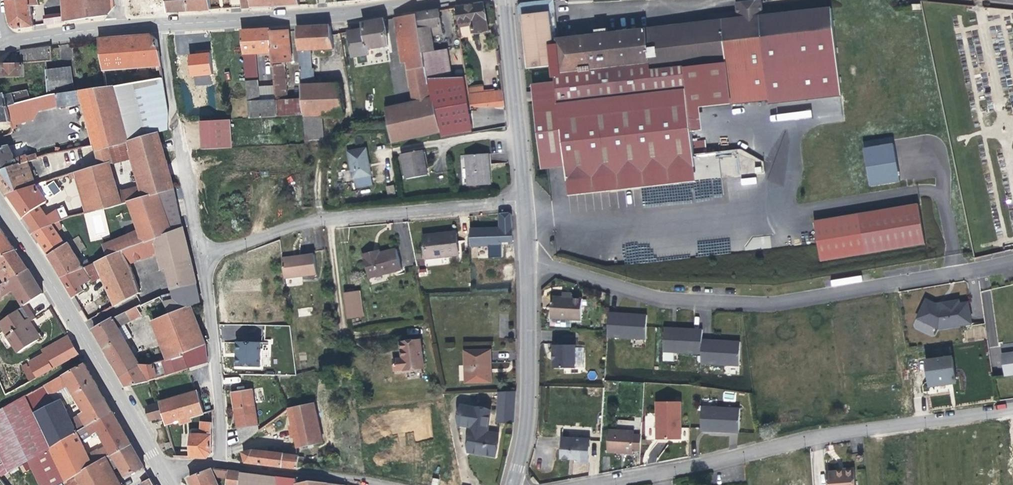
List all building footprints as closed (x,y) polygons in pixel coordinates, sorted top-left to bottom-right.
[(9,25),(15,30),(33,27),(31,7),(39,6),(38,0),(5,0),(9,25)] [(113,0),(63,0),(63,14),(64,23),(106,17),(114,8),(113,0)] [(124,15),(128,18),(168,16),(168,12),(167,0),(123,0),(124,15)] [(168,12),(188,11),(187,0),(167,0),(168,12)] [(188,11),(210,10),(209,0),(187,0),(188,11)] [(241,8),(250,8),(250,0),(240,0),(241,8)] [(738,3),(740,19),(760,17),(759,1),(738,3)] [(482,4),(456,8),(458,25),(471,23),(473,33),(486,31),(482,4)] [(563,158),(564,166),(565,180),(694,167),(691,133),(689,110),(685,68),(726,64),(730,106),(769,102),(770,106),(842,98),(833,10),(765,17),(760,17),(740,19),(551,38),(549,11),(535,11),(535,5),(524,8),(524,14),(521,14),(526,68),(554,66),(556,83),(532,85),(540,160),(563,158)] [(439,11),(417,15),(420,37),(421,37),(443,34),(439,11)] [(44,25),(64,23),(63,14),(44,16),(44,25)] [(412,88),(428,85),(427,75),(423,52),(421,37),(420,37),(417,15),(400,17),(408,63),(412,88)] [(400,17),(394,18),(401,64),(408,63),(400,17)] [(347,29),(353,58),(368,55),(367,50),(388,47),(384,20),(363,23),(363,26),(347,29)] [(471,23),(458,25),(459,28),(469,27),(470,34),(473,33),(471,23)] [(303,115),(305,142),(320,140),(318,115),(344,115),(340,84),(315,85),(314,68),(311,68),(310,50),(334,49),(330,26),(297,28),(302,100),(303,115)] [(270,33),(269,29),(241,31),(246,82),(257,81),(256,69),(253,69),(252,54),(271,53),(270,33)] [(289,31),(270,33),(271,53),(274,83),(283,82),(282,65),(292,64),(289,31)] [(104,70),(161,66),(157,41),(151,36),(99,40),(104,70)] [(58,47),(60,59),(72,58),(70,45),(58,47)] [(52,60),(51,47),(27,50),(28,62),(52,60)] [(423,52),(427,75),(451,76),(447,49),(423,52)] [(210,52),(188,53),(189,77),(194,76),(194,85),(212,84),(210,52)] [(0,64),(0,65),(0,76),(25,76),(25,64),(0,64)] [(685,68),(689,110),(691,133),(703,132),(701,109),(730,106),(726,64),(685,68)] [(57,94),(75,92),(70,66),(46,68),(47,95),(57,94)] [(166,131),(168,112),(163,78),(107,88),(80,91),(83,103),(96,152),(111,147),(130,141),(159,133),(166,131)] [(246,82),(248,103),(259,102),(257,81),(246,82)] [(274,83),(276,102),(288,101),(286,82),(283,82),(274,83)] [(413,103),(431,99),(428,85),(412,88),(410,88),(413,103)] [(31,100),(28,89),(0,95),(0,122),(11,122),(11,120),(9,106),(27,101),(31,100)] [(83,103),(80,91),(75,92),(57,94),(59,106),(59,108),(83,103)] [(470,107),(505,107),(503,92),(468,94),(470,107)] [(59,106),(57,94),(47,95),(49,108),(59,106)] [(49,108),(47,95),(31,100),(27,101),(29,114),(49,108)] [(385,109),(388,125),(392,143),(440,131),(433,98),(431,99),(413,103),(385,109)] [(277,117),(303,115),(302,100),(288,101),(276,102),(277,117)] [(11,120),(29,114),(27,101),(9,106),(11,120)] [(250,118),(277,117),(276,102),(259,102),(248,103),(250,118)] [(229,120),(200,122),(201,150),(230,148),(229,120)] [(172,182),(159,133),(130,141),(142,185),(145,197),(174,189),(172,182)] [(895,137),(864,141),(870,188),(901,184),(895,137)] [(29,161),(27,157),(27,155),(15,159),(9,146),(0,148),(0,171),(27,162),(29,161)] [(115,162),(111,147),(96,152),(99,166),(96,167),(106,208),(121,204),(118,192),(110,164),(115,162)] [(355,180),(357,188),(373,185),(366,148),(349,151),(353,180),(355,180)] [(402,154),(406,179),(428,176),(423,150),(402,154)] [(465,157),(466,162),(466,187),(488,187),(487,158),(487,156),(465,157)] [(541,168),(564,166),(563,158),(540,160),(541,168)] [(27,162),(0,171),(0,184),(8,195),(36,185),(27,162)] [(106,208),(96,167),(81,171),(91,205),(92,211),(106,208)] [(694,167),(565,180),(567,195),(641,187),(695,182),(694,167)] [(91,205),(81,171),(70,174),(71,179),(76,178),(84,207),(91,205)] [(741,178),(741,185),(756,184),(756,177),(741,178)] [(45,182),(36,185),(45,199),(53,194),(45,182)] [(386,186),(387,194),(395,193),(393,184),(386,186)] [(36,185),(8,195),(24,218),(42,205),(46,203),(46,201),(45,199),(36,185)] [(129,202),(145,197),(142,185),(118,192),(121,204),(129,202)] [(182,228),(174,189),(145,197),(129,202),(139,229),(144,243),(182,228)] [(817,254),(922,242),(918,203),(813,215),(817,254)] [(42,205),(24,218),(33,232),(40,229),(37,222),(48,215),(42,205)] [(105,210),(85,213),(88,240),(109,237),(105,210)] [(53,224),(61,220),(57,211),(48,215),(37,222),(40,229),(53,224)] [(469,231),(470,247),(512,245),(511,212),(497,212),(498,230),(469,231)] [(40,229),(33,232),(49,255),(66,244),(53,224),(40,229)] [(15,250),(0,228),(0,257),(15,250)] [(192,269),(182,228),(144,243),(123,251),(129,264),(159,252),(163,269),(166,268),(171,288),(172,288),(174,299),(165,303),(170,313),(190,306),(199,302),(192,269)] [(123,251),(144,243),(139,229),(103,244),(108,257),(123,251)] [(457,256),(454,233),(422,237),(425,260),(457,256)] [(84,268),(88,266),(73,241),(68,243),(84,268)] [(83,268),(84,268),(68,243),(66,244),(49,255),(62,276),(83,268)] [(400,270),(394,249),(373,255),(371,251),(360,255),(367,279),(400,270)] [(15,250),(0,257),(0,272),(5,283),(28,269),(15,250)] [(129,264),(123,251),(108,257),(96,262),(102,277),(112,300),(105,304),(108,310),(136,295),(140,292),(131,268),(129,264)] [(283,279),(315,276),(313,255),(298,256),(298,260),(281,262),(283,279)] [(102,277),(96,262),(88,266),(84,268),(83,268),(90,280),(92,283),(102,277)] [(85,284),(90,280),(83,268),(62,276),(74,296),(85,290),(84,289),(87,288),(85,284)] [(28,269),(5,283),(0,286),(0,292),(1,295),(10,290),(15,291),(23,306),(26,304),(43,293),(28,269)] [(343,294),(346,321),(361,319),(359,293),(343,294)] [(550,318),(581,321),(583,300),(572,299),(572,294),(563,293),(562,298),(552,297),(550,318)] [(153,321),(170,313),(165,303),(161,296),(145,303),(148,309),(152,321),(153,321)] [(937,330),(970,325),(967,304),(958,305),(958,302),(944,304),(942,306),(943,308),(938,308),(938,307),(925,301),(917,321),(937,330)] [(120,322),(148,309),(145,303),(116,316),(120,322)] [(26,304),(23,306),(0,321),(0,325),(10,340),(32,325),(30,322),(35,318),(26,304)] [(205,344),(190,306),(170,313),(153,321),(167,360),(184,356),(183,354),(205,344)] [(85,322),(89,328),(109,316),(105,310),(85,322)] [(646,316),(608,314),(607,338),(645,340),(646,316)] [(121,325),(120,322),(116,316),(94,330),(121,377),(141,366),(118,326),(121,325)] [(41,337),(32,325),(10,340),(18,353),(41,337)] [(222,325),(221,339),(235,340),(235,326),(222,325)] [(700,331),(663,329),(662,353),(699,356),(700,341),(700,331)] [(79,355),(68,336),(43,351),(45,355),(30,363),(33,368),(30,370),(24,373),(29,382),(79,355)] [(260,342),(234,341),(234,367),(260,367),(260,342)] [(413,366),(417,366),(422,366),(419,341),(412,342),(399,344),(400,359),(392,360),(393,371),(402,370),(403,372),(414,371),(413,366)] [(700,341),(699,356),(698,365),(737,368),(738,344),(700,341)] [(208,362),(206,344),(205,344),(183,354),(184,356),(189,368),(208,362)] [(553,371),(574,371),(574,346),(553,346),(553,354),(552,354),(552,361),(553,361),(553,371)] [(489,382),(488,351),(463,352),(464,383),(489,382)] [(1012,377),(1012,355),(1001,357),(1004,378),(1012,377)] [(189,368),(184,356),(167,360),(163,360),(168,375),(189,368)] [(928,384),(954,381),(952,359),(925,362),(928,384)] [(126,387),(157,379),(154,369),(159,368),(157,362),(141,366),(121,377),(126,387)] [(84,363),(45,385),(51,394),(68,384),(85,412),(80,415),(87,427),(113,412),(84,363)] [(24,373),(30,370),(27,364),(22,368),(24,373)] [(198,390),(159,402),(160,404),(163,416),(166,424),(205,412),(198,390)] [(230,393),(236,445),(256,431),(251,390),(230,393)] [(495,423),(511,425),(513,394),(497,394),(495,423)] [(0,410),(0,456),(8,473),(28,461),(76,433),(61,400),(33,413),(25,396),(0,410)] [(163,416),(160,404),(147,408),(151,419),(163,416)] [(313,404),(287,409),(290,425),(293,439),(295,450),(321,444),(313,404)] [(656,442),(683,443),(688,444),(689,432),(684,432),(681,432),(683,405),(661,404),(660,415),(659,426),(657,425),(656,442)] [(739,409),(702,407),(701,432),(737,435),(739,409)] [(467,454),(493,458),(496,438),(485,436),(488,414),(461,410),(458,427),(471,429),(467,454)] [(113,412),(87,427),(76,433),(28,461),(40,484),(61,484),(63,484),(77,475),(131,444),(113,412)] [(212,435),(212,422),(201,422),(200,434),(212,435)] [(631,450),(639,451),(640,436),(632,436),(632,432),(607,430),(605,452),(631,454),(631,450)] [(211,453),(212,435),(200,434),(191,434),(190,458),(207,457),(211,453)] [(587,463),(589,441),(561,439),(560,459),(577,460),(577,462),(587,463)] [(108,473),(120,467),(126,477),(144,467),(131,444),(77,475),(82,484),(115,484),(108,473)] [(241,454),(243,463),(296,469),(297,456),(251,451),(241,454)] [(213,469),(209,471),(215,484),(219,484),(217,480),(228,481),(229,471),(213,469)] [(209,471),(190,479),(192,484),(215,484),(209,471)] [(229,471),(228,481),(227,484),(239,484),(240,472),(229,471)] [(240,472),(239,484),(275,484),(273,476),(240,472)] [(852,474),(826,475),(826,484),(853,484),(852,474)] [(63,484),(82,484),(77,475),(63,484)] [(273,476),(275,484),(297,484),(295,479),(273,476)]
